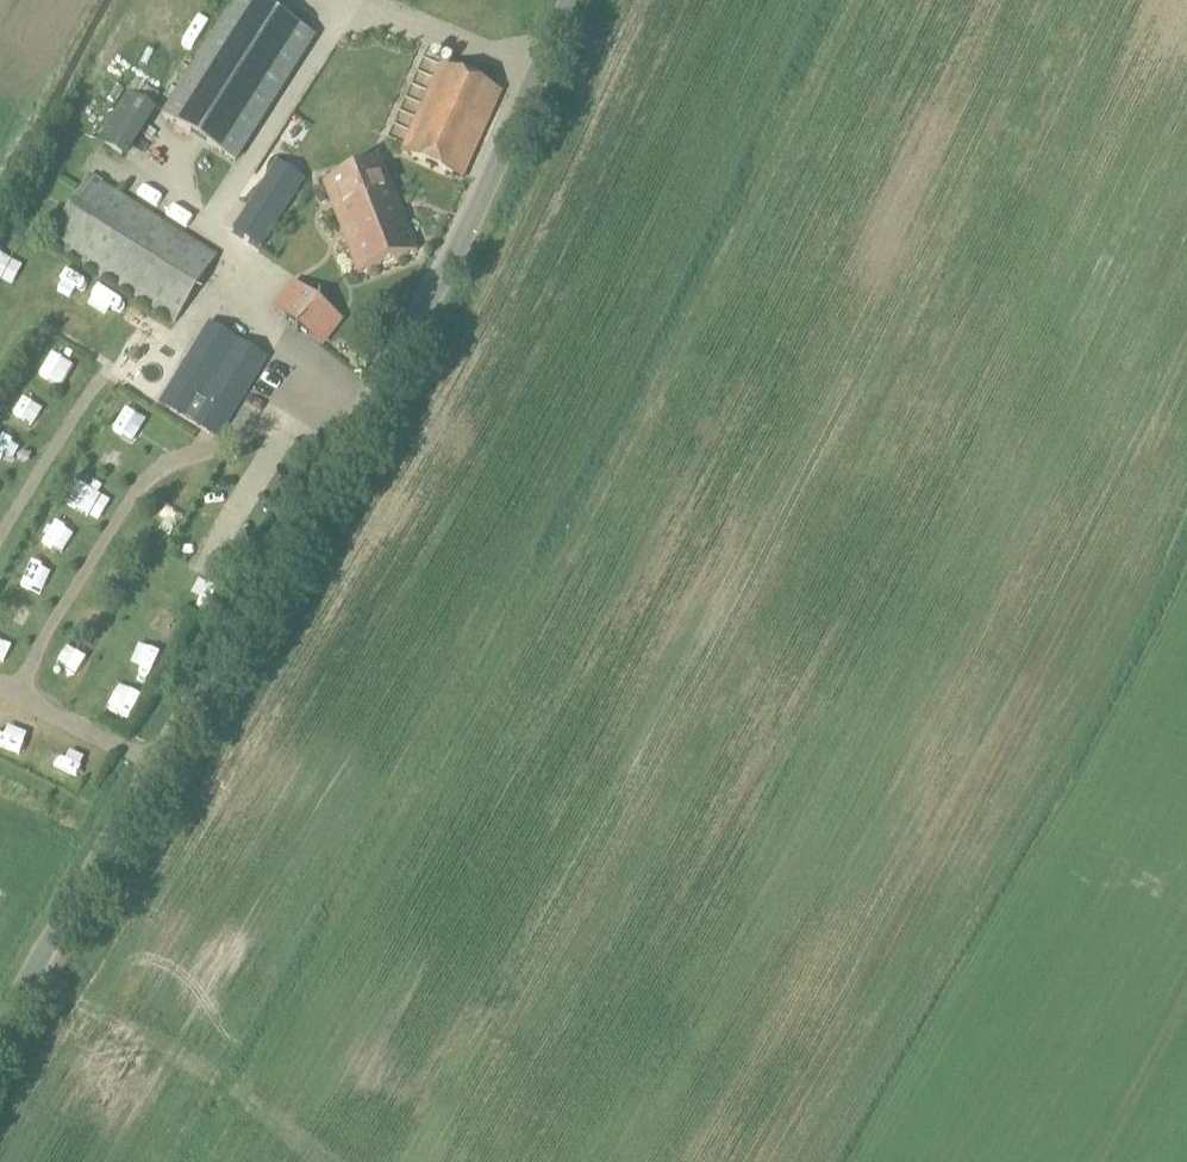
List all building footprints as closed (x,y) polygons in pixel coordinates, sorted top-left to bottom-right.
[(160,115),(176,125),(190,134),(203,142),(236,163),(263,121),(301,61),(316,38),(315,37),(293,23),(271,9),(257,0),(234,0),(229,7),(223,17),(217,27),(208,40),(202,51),(200,53),(198,56),(180,84),(178,89),(162,114),(160,115)] [(463,181),(503,94),(440,65),(399,152),(463,181)] [(130,98),(101,144),(125,159),(154,113),(130,98)] [(357,275),(416,252),(380,160),(321,183),(357,275)] [(255,242),(304,181),(280,162),(231,223),(255,242)] [(73,201),(47,243),(124,292),(132,297),(138,301),(139,301),(175,324),(217,256),(210,251),(140,207),(128,200),(103,184),(89,176),(83,186),(73,201)] [(119,187),(156,204),(161,194),(124,177),(119,187)] [(6,266),(28,274),(37,250),(15,242),(6,266)] [(305,291),(285,317),(311,337),(331,311),(305,291)] [(218,439),(266,359),(208,324),(160,403),(218,439)] [(264,422),(268,405),(250,401),(246,417),(264,422)] [(119,418),(106,441),(132,455),(145,431),(119,418)] [(75,485),(68,502),(103,516),(110,500),(75,485)] [(16,659),(0,648),(0,672),(4,675),(16,659)] [(59,660),(51,684),(75,692),(83,669),(59,660)] [(114,707),(107,721),(130,732),(137,718),(114,707)]
